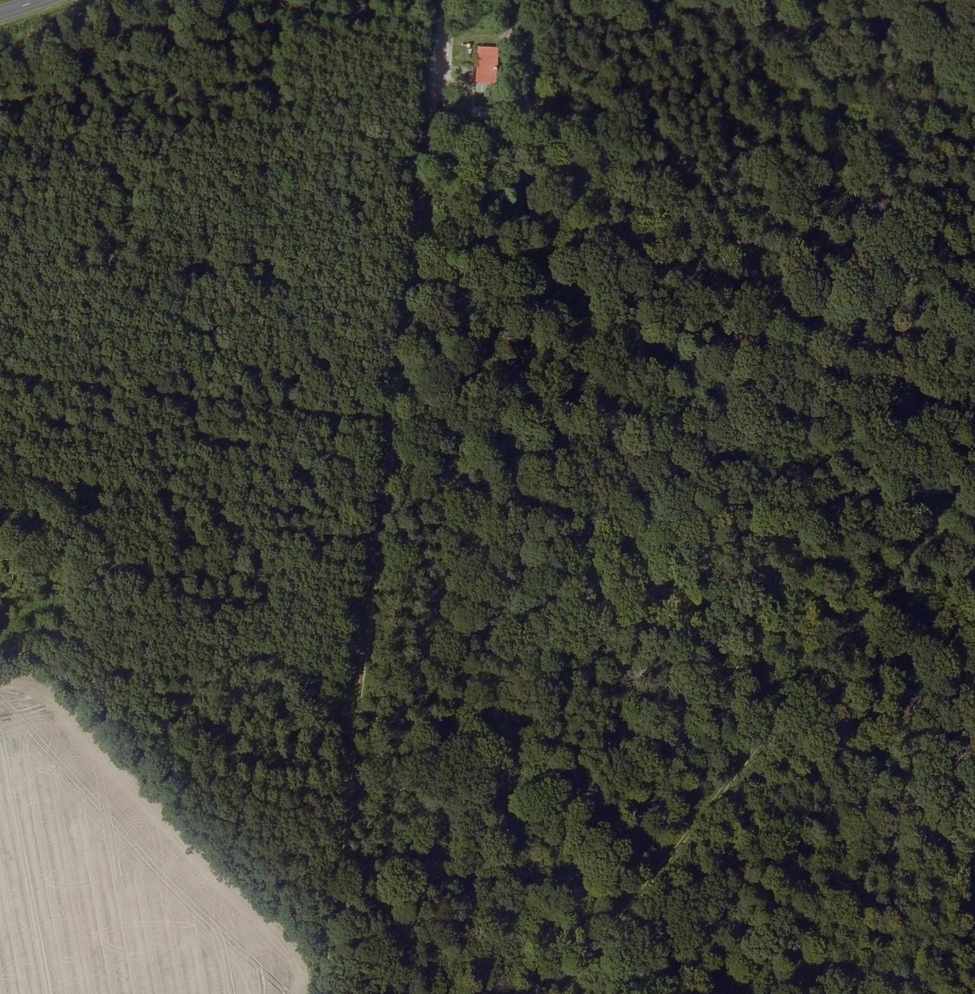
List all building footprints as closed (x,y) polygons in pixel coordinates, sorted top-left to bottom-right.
[(478,47),(476,84),(498,85),(499,48),(478,47)]
